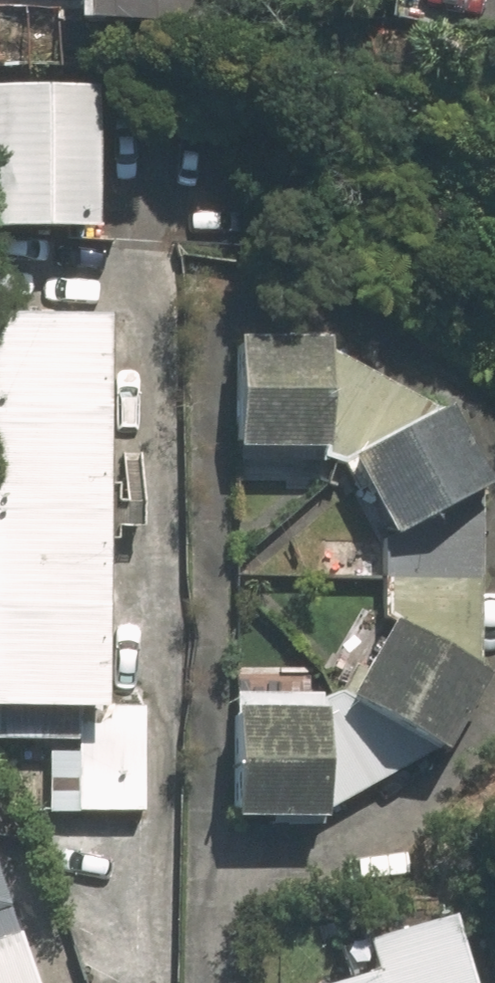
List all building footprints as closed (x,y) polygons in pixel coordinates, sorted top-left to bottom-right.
[(185,31),(186,0),(0,0),(0,23),(185,31)] [(0,92),(0,242),(82,246),(89,96),(0,92)] [(33,813),(139,814),(140,705),(91,704),(95,317),(0,316),(0,739),(34,740),(33,813)] [(320,340),(226,335),(220,451),(314,455),(320,340)] [(481,489),(439,407),(336,461),(379,543),(481,489)] [(477,680),(381,622),(333,702),(429,760),(477,680)] [(309,823),(317,706),(217,700),(210,816),(309,823)] [(447,920),(358,945),(366,972),(325,982),(464,982),(447,920)] [(0,929),(0,982),(18,982),(4,940),(0,929)]
